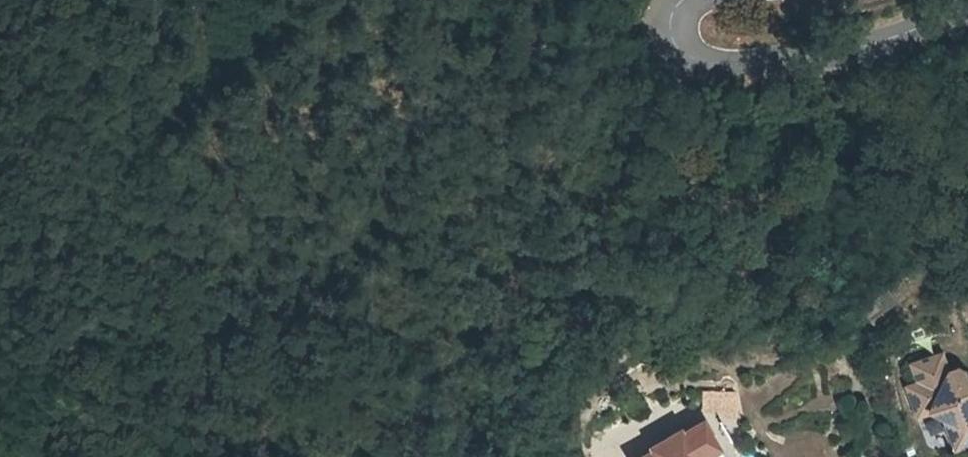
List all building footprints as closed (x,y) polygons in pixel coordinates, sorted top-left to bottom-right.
[(937,354),(907,364),(913,382),(904,386),(914,404),(924,402),(939,408),(941,413),(939,419),(955,428),(960,444),(967,441),(967,387),(957,381),(959,379),(956,372),(950,369),(943,371),(937,354)] [(901,386),(908,406),(914,404),(904,386),(901,386)] [(701,393),(701,409),(722,409),(724,416),(736,413),(730,396),(730,394),(701,393)] [(924,402),(914,404),(918,413),(923,411),(939,419),(941,413),(939,408),(924,402)] [(918,413),(914,404),(908,406),(911,415),(918,413)] [(948,449),(960,444),(955,428),(939,419),(948,449)] [(716,452),(701,424),(678,436),(676,433),(646,451),(648,454),(643,456),(719,456),(716,452)]
